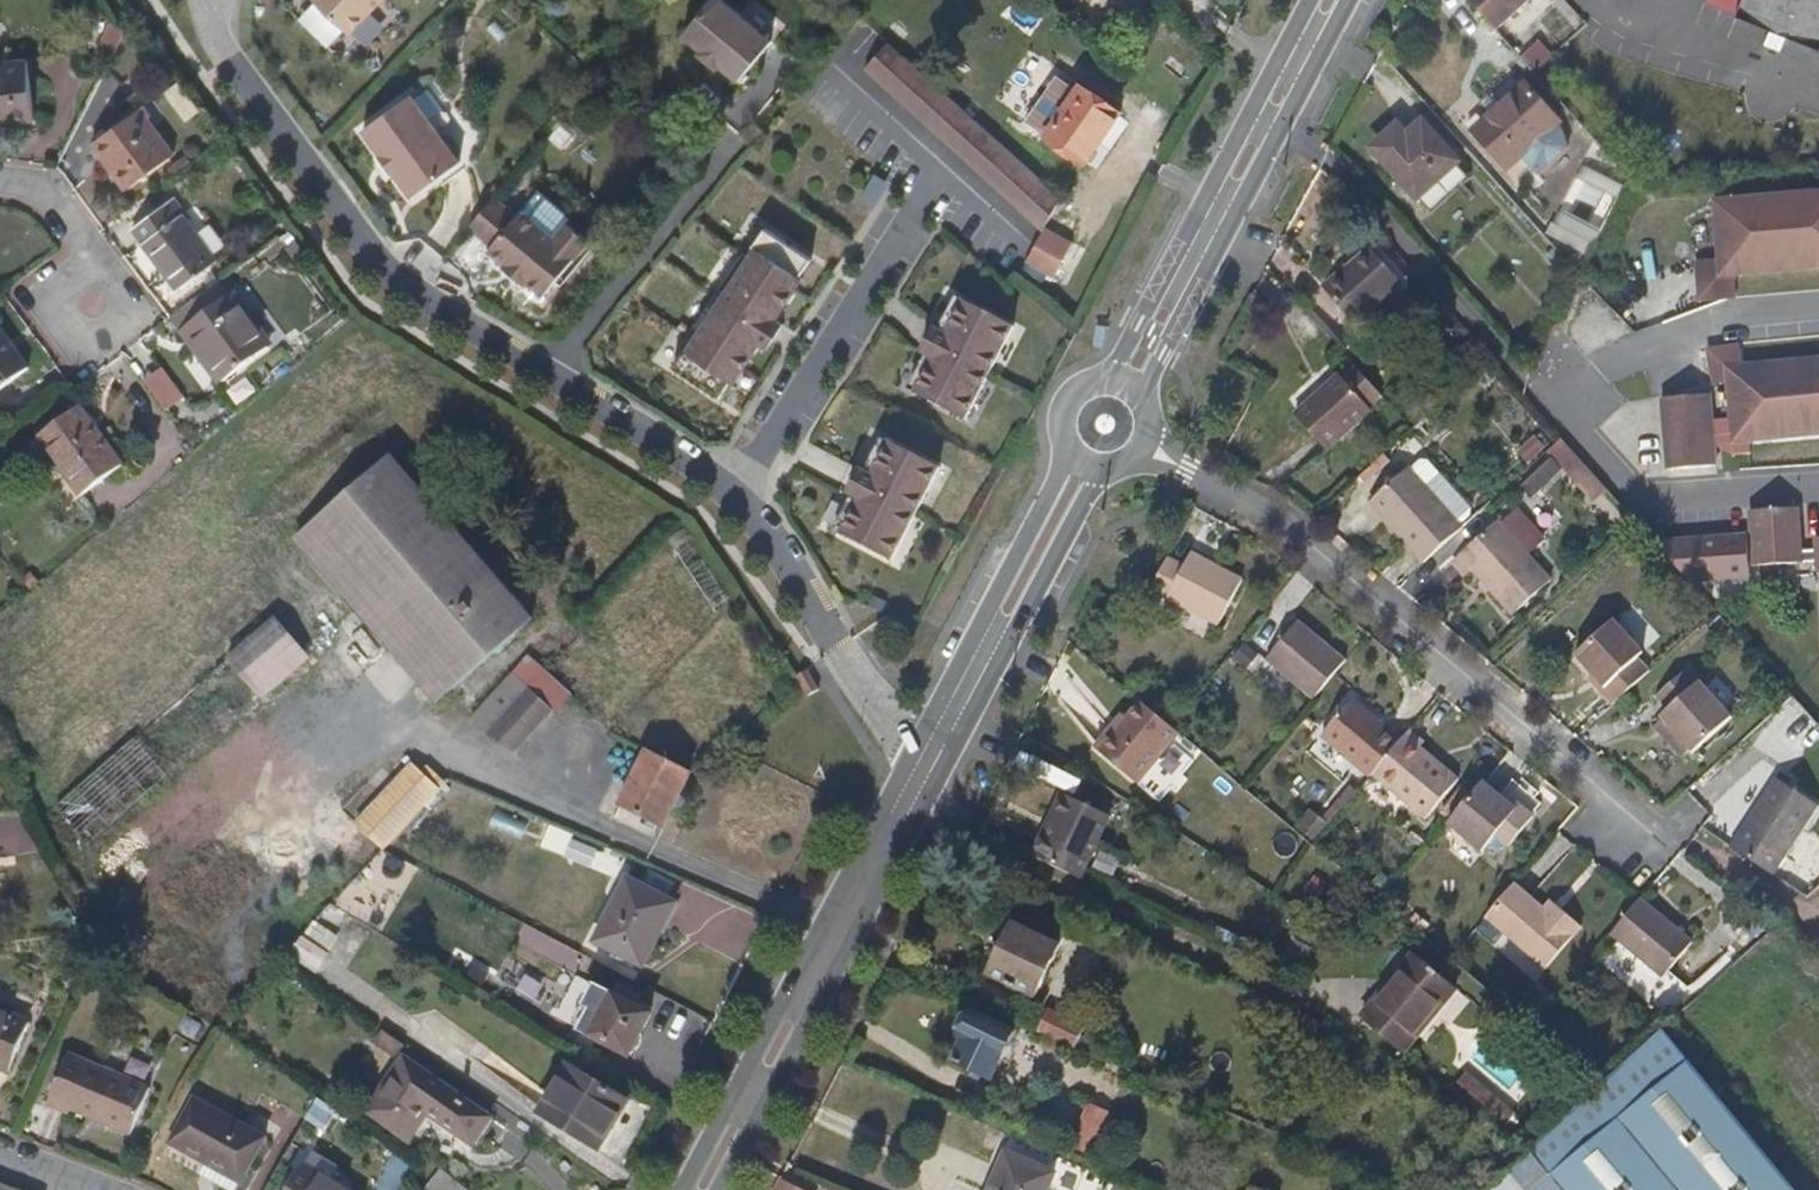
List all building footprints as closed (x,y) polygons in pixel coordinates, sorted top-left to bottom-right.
[(382,0),(313,0),(349,34),(382,0)] [(772,43),(719,0),(715,0),(684,38),(702,53),(699,56),(702,58),(705,55),(718,66),(715,70),(718,71),(720,68),(739,83),(772,43)] [(1498,30),(1531,0),(1473,0),(1498,30)] [(1818,49),(1818,0),(1706,0),(1705,2),(1764,26),(1818,49)] [(111,20),(98,45),(114,54),(127,29),(111,20)] [(1538,68),(1554,58),(1540,37),(1524,48),(1538,68)] [(940,97),(886,46),(863,72),(1040,237),(1041,233),(1056,204),(940,97)] [(715,70),(718,66),(705,55),(702,58),(715,70)] [(0,65),(0,123),(35,120),(27,62),(0,65)] [(1046,133),(1089,160),(1120,114),(1077,86),(1046,133)] [(1525,86),(1475,131),(1508,168),(1558,124),(1525,86)] [(411,95),(363,131),(380,155),(394,174),(412,198),(460,163),(458,160),(460,148),(452,138),(441,136),(411,95)] [(141,111),(95,145),(127,189),(174,155),(141,111)] [(1417,199),(1457,163),(1422,125),(1406,137),(1398,127),(1372,148),(1417,199)] [(380,155),(376,158),(390,177),(394,174),(380,155)] [(1471,179),(1457,163),(1417,199),(1431,213),(1471,179)] [(1567,230),(1595,245),(1624,189),(1607,181),(1586,220),(1574,215),(1567,230)] [(1730,198),(1715,217),(1717,259),(1737,275),(1818,268),(1818,191),(1730,198)] [(517,216),(494,198),(470,227),(492,246),(517,216)] [(172,204),(135,231),(177,290),(216,262),(172,204)] [(517,216),(492,246),(488,251),(505,265),(504,268),(505,269),(507,267),(524,281),(522,283),(524,285),(526,282),(543,297),(589,242),(567,224),(554,240),(521,212),(517,216)] [(683,351),(671,369),(718,400),(730,383),(732,384),(760,343),(767,348),(782,325),(775,320),(803,279),(800,277),(812,260),(765,229),(753,246),(756,248),(749,258),(744,255),(687,340),(692,343),(686,353),(683,351)] [(1040,237),(1024,269),(1052,283),(1070,248),(1041,233),(1040,237)] [(1325,288),(1356,324),(1403,283),(1370,247),(1325,288)] [(507,267),(505,269),(522,283),(524,281),(507,267)] [(234,295),(188,330),(226,381),(273,347),(234,295)] [(928,357),(909,392),(965,421),(1014,328),(958,299),(940,334),(933,330),(921,354),(928,357)] [(0,329),(0,391),(30,370),(0,329)] [(1750,441),(1818,435),(1818,357),(1744,363),(1727,383),(1730,425),(1750,441)] [(1385,396),(1356,363),(1341,377),(1370,409),(1385,396)] [(165,366),(144,377),(163,411),(184,400),(165,366)] [(1370,409),(1341,377),(1338,374),(1295,414),(1328,451),(1372,410),(1370,409)] [(1710,395),(1661,399),(1668,470),(1716,466),(1710,395)] [(81,408),(40,440),(83,497),(125,467),(81,408)] [(1533,464),(1548,446),(1534,435),(1519,454),(1533,464)] [(835,533),(891,562),(940,469),(884,440),(866,474),(859,471),(847,494),(854,498),(835,533)] [(1564,443),(1552,456),(1598,498),(1610,485),(1564,443)] [(1425,562),(1464,528),(1462,525),(1426,486),(1441,472),(1429,459),(1420,459),(1411,468),(1409,466),(1370,501),(1425,562)] [(391,460),(297,543),(437,703),(531,621),(391,460)] [(1426,486),(1462,525),(1472,515),(1473,508),(1441,472),(1426,486)] [(1797,550),(1795,507),(1755,509),(1757,564),(1818,561),(1818,549),(1797,550)] [(1472,571),(1513,615),(1551,580),(1498,521),(1455,561),(1467,575),(1472,571)] [(1747,539),(1721,539),(1722,566),(1748,565),(1747,539)] [(1169,556),(1151,590),(1164,596),(1218,625),(1242,579),(1192,551),(1185,565),(1169,556)] [(1122,600),(1137,608),(1144,597),(1129,588),(1122,600)] [(1300,621),(1296,626),(1318,645),(1323,640),(1300,621)] [(1610,706),(1650,670),(1638,657),(1643,652),(1615,621),(1576,656),(1594,676),(1604,687),(1599,692),(1610,706)] [(275,622),(82,788),(115,827),(309,661),(275,622)] [(1267,661),(1314,701),(1347,660),(1323,640),(1318,645),(1296,626),(1267,661)] [(1663,722),(1689,750),(1691,752),(1732,716),(1688,669),(1649,705),(1663,722)] [(797,678),(809,696),(820,689),(808,671),(797,678)] [(545,676),(530,693),(551,714),(568,696),(545,676)] [(1588,681),(1599,692),(1604,687),(1594,676),(1588,681)] [(551,714),(530,693),(512,678),(473,722),(512,758),(551,714)] [(1322,737),(1371,778),(1374,775),(1404,736),(1391,726),(1389,728),(1353,699),(1322,737)] [(1172,726),(1140,701),(1126,718),(1120,725),(1116,721),(1095,746),(1136,780),(1176,731),(1172,726)] [(1120,725),(1126,718),(1121,714),(1116,721),(1120,725)] [(1675,762),(1689,750),(1663,722),(1649,735),(1675,762)] [(1404,736),(1374,775),(1427,819),(1459,780),(1421,748),(1425,741),(1411,729),(1404,736)] [(647,754),(621,806),(663,828),(690,777),(647,754)] [(393,842),(434,797),(416,778),(371,815),(393,842)] [(1738,853),(1775,877),(1818,806),(1793,789),(1776,779),(1754,812),(1759,818),(1738,853)] [(1485,783),(1451,824),(1483,850),(1495,837),(1507,847),(1536,817),(1523,806),(1517,810),(1509,803),(1485,783)] [(1062,792),(1033,856),(1081,879),(1109,815),(1062,792)] [(1517,810),(1523,806),(1514,798),(1509,803),(1517,810)] [(1296,825),(1316,841),(1331,823),(1311,807),(1296,825)] [(1759,818),(1754,812),(1730,848),(1738,853),(1759,818)] [(627,879),(594,943),(643,968),(677,904),(627,879)] [(1516,883),(1489,915),(1549,968),(1582,929),(1562,911),(1556,917),(1545,908),(1516,883)] [(1640,901),(1612,935),(1664,976),(1693,942),(1641,900),(1640,901)] [(1556,917),(1562,911),(1551,901),(1545,908),(1556,917)] [(1024,907),(993,975),(1036,997),(1069,929),(1024,907)] [(316,923),(287,954),(318,973),(340,939),(316,923)] [(1415,953),(1362,1017),(1404,1051),(1455,988),(1415,953)] [(614,995),(592,1038),(630,1059),(654,1016),(614,995)] [(1017,1032),(972,1010),(962,1028),(969,1032),(956,1061),(993,1079),(1017,1032)] [(9,1075),(31,1024),(0,1011),(0,1071),(9,1075)] [(1052,1011),(1042,1032),(1077,1047),(1085,1026),(1052,1011)] [(1480,1033),(1464,1055),(1520,1097),(1537,1075),(1480,1033)] [(1558,1124),(1563,1129),(1525,1161),(1493,1189),(1494,1189),(1790,1189),(1659,1034),(1558,1124)] [(69,1115),(71,1111),(130,1137),(150,1090),(70,1055),(49,1107),(69,1115)] [(410,1143),(428,1116),(474,1146),(491,1119),(404,1059),(368,1112),(410,1143)] [(629,1104),(567,1067),(539,1113),(601,1150),(629,1104)] [(206,1167),(202,1177),(225,1189),(238,1189),(267,1139),(196,1100),(171,1145),(206,1167)] [(1113,1117),(1093,1108),(1081,1135),(1100,1144),(1113,1117)] [(992,1189),(1050,1189),(1058,1172),(1009,1152),(992,1189)] [(292,1189),(347,1189),(306,1166),(292,1189)] [(440,1172),(426,1189),(465,1189),(440,1172)] [(780,1176),(773,1189),(810,1189),(780,1176)]
